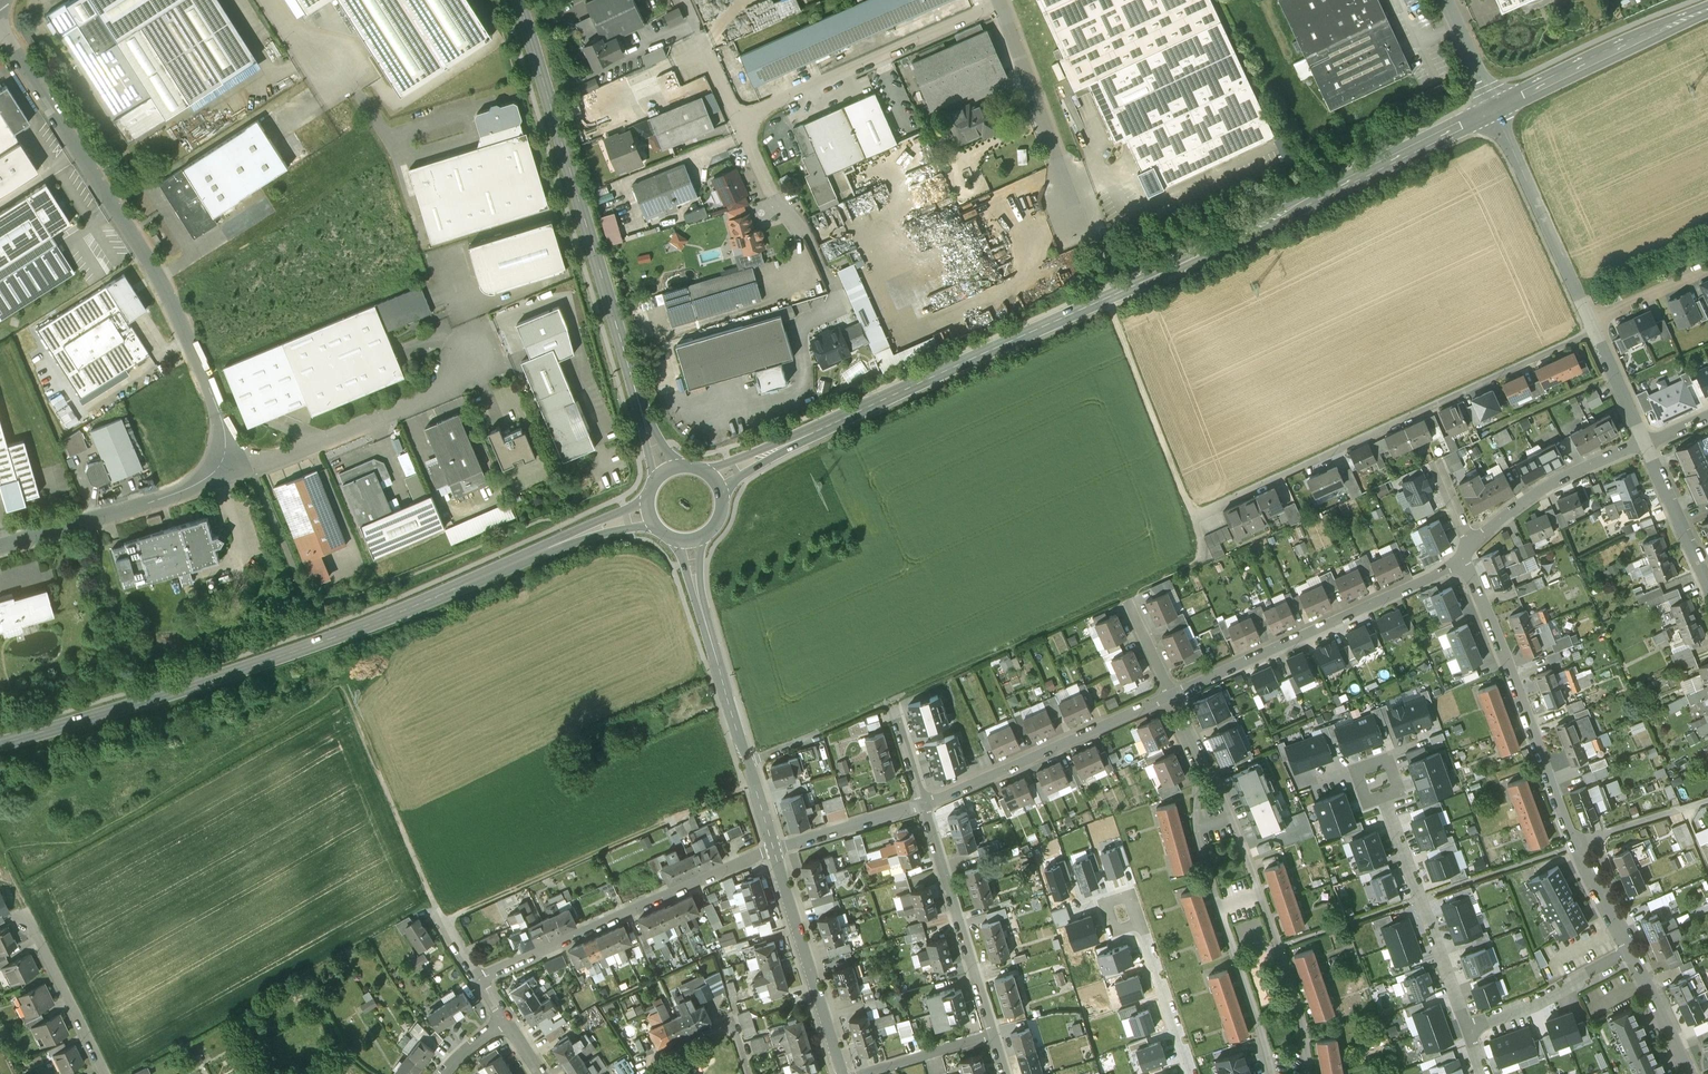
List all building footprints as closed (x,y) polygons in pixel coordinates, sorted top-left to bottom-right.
[(46,15),(127,142),(256,60),(217,0),(69,0),(46,15)] [(302,12),(322,0),(294,0),(302,12)] [(398,93),(488,37),(465,0),(341,0),(398,93)] [(585,3),(601,37),(604,44),(617,38),(635,29),(645,24),(634,0),(591,0),(585,3)] [(740,56),(754,87),(917,15),(910,0),(866,0),(740,56)] [(783,19),(805,9),(801,0),(775,0),(783,19)] [(917,15),(951,0),(910,0),(917,15)] [(1064,58),(1060,59),(1074,90),(1098,80),(1112,110),(1234,52),(1210,0),(1037,0),(1064,58)] [(1305,58),(1388,20),(1378,0),(1278,0),(1305,58)] [(1502,10),(1523,0),(1525,2),(1528,2),(1535,1),(1538,0),(1497,0),(1502,10)] [(678,8),(666,14),(671,25),(683,19),(678,8)] [(1305,58),(1293,64),(1300,81),(1313,75),(1330,110),(1412,72),(1388,20),(1305,58)] [(980,24),(955,35),(958,42),(983,31),(980,24)] [(958,42),(912,63),(930,104),(1004,71),(986,30),(958,42)] [(604,44),(601,37),(585,45),(595,66),(624,52),(617,38),(604,44)] [(644,54),(649,65),(671,54),(665,43),(644,54)] [(1059,49),(1053,51),(1057,59),(1062,56),(1059,49)] [(1234,52),(1112,110),(1141,171),(1139,172),(1142,180),(1157,173),(1164,188),(1249,148),(1238,126),(1263,114),(1234,52)] [(37,171),(13,132),(29,122),(6,85),(0,89),(0,194),(37,171)] [(1442,85),(1434,88),(1437,93),(1444,90),(1442,85)] [(874,93),(844,106),(867,157),(897,144),(874,93)] [(702,97),(650,117),(663,149),(715,128),(702,97)] [(514,102),(501,106),(497,103),(492,105),(490,109),(478,113),(475,117),(481,135),(484,134),(487,145),(409,168),(432,243),(549,207),(527,133),(523,134),(520,123),(522,119),(518,104),(514,102)] [(983,105),(962,115),(959,108),(945,114),(949,122),(951,121),(960,142),(984,131),(987,137),(998,132),(995,125),(993,126),(983,105)] [(844,106),(793,128),(805,157),(816,152),(826,175),(827,175),(867,157),(844,106)] [(1263,114),(1238,126),(1249,148),(1274,137),(1263,114)] [(258,120),(158,184),(193,239),(217,224),(214,219),(220,215),(218,212),(288,167),(258,120)] [(299,132),(287,136),(294,160),(307,155),(299,132)] [(630,132),(618,137),(617,135),(608,139),(617,160),(614,161),(618,170),(628,166),(629,168),(640,164),(637,155),(640,154),(636,142),(635,143),(630,132)] [(1029,147),(1020,147),(1020,163),(1029,163),(1029,147)] [(826,175),(816,152),(805,157),(804,158),(809,171),(813,169),(815,172),(807,176),(819,204),(837,197),(827,175),(826,175)] [(685,164),(632,185),(645,217),(697,195),(685,164)] [(735,169),(713,179),(725,204),(727,204),(745,195),(747,194),(742,184),(740,184),(739,180),(739,178),(735,169)] [(1040,204),(1034,187),(1040,185),(1036,173),(1007,183),(1011,194),(1017,191),(1020,199),(1012,202),(1016,213),(1040,204)] [(868,177),(850,185),(855,197),(873,189),(868,177)] [(0,213),(0,267),(50,235),(70,223),(45,184),(0,213)] [(609,185),(597,189),(599,194),(611,190),(609,185)] [(745,195),(727,204),(730,210),(749,204),(745,195)] [(686,212),(690,222),(711,215),(708,205),(686,212)] [(619,210),(604,214),(611,242),(626,238),(619,210)] [(749,215),(729,220),(731,227),(751,222),(749,215)] [(552,220),(469,246),(470,249),(471,249),(481,282),(492,279),(496,291),(567,269),(552,220)] [(751,222),(731,227),(734,238),(731,239),(733,246),(741,244),(743,253),(760,248),(763,247),(760,237),(762,237),(763,234),(762,231),(760,229),(753,231),(751,222)] [(672,243),(688,245),(689,232),(674,230),(672,243)] [(50,235),(0,267),(0,320),(74,272),(50,235)] [(1113,250),(1108,237),(1102,240),(1107,252),(1113,250)] [(743,253),(734,256),(739,271),(687,286),(697,318),(762,299),(752,267),(765,263),(760,248),(743,253)] [(853,265),(839,271),(853,303),(867,297),(853,265)] [(124,274),(36,329),(81,399),(149,355),(128,321),(146,309),(124,274)] [(421,286),(375,305),(386,332),(432,313),(421,286)] [(673,326),(697,318),(687,286),(663,294),(673,326)] [(1681,298),(1677,300),(1676,298),(1668,302),(1679,326),(1687,322),(1686,321),(1690,319),(1691,321),(1699,317),(1693,302),(1688,292),(1680,296),(1681,298)] [(878,322),(867,297),(853,303),(861,322),(870,341),(871,343),(885,337),(879,325),(870,329),(869,326),(878,322)] [(1699,300),(1693,302),(1699,317),(1701,321),(1707,318),(1699,300)] [(375,305),(283,343),(307,402),(312,415),(405,377),(386,332),(375,305)] [(559,306),(517,324),(525,345),(568,328),(559,306)] [(1650,311),(1633,318),(1643,339),(1659,331),(1655,323),(1650,311)] [(781,314),(676,345),(689,388),(755,368),(761,390),(770,387),(771,390),(779,387),(779,385),(787,382),(781,361),(793,357),(781,314)] [(1633,318),(1617,326),(1622,336),(1626,346),(1627,346),(1643,339),(1633,318)] [(1663,319),(1655,323),(1659,331),(1663,340),(1672,337),(1663,319)] [(861,322),(855,325),(863,344),(870,341),(861,322)] [(855,325),(840,332),(849,350),(863,344),(855,325)] [(568,328),(525,345),(530,357),(553,348),(559,360),(574,355),(568,328)] [(839,329),(831,333),(830,331),(820,335),(821,337),(812,341),(818,353),(816,355),(818,359),(821,360),(822,363),(836,357),(837,358),(850,353),(849,350),(840,332),(839,329)] [(1622,336),(1615,340),(1621,353),(1629,350),(1627,346),(1626,346),(1622,336)] [(885,337),(871,343),(874,352),(889,345),(885,337)] [(283,343),(224,367),(249,427),(262,421),(263,411),(271,417),(307,402),(283,343)] [(530,357),(522,361),(537,398),(569,385),(559,360),(553,348),(530,357)] [(1573,351),(1554,360),(1561,377),(1580,368),(1578,362),(1573,351)] [(1589,371),(1584,359),(1578,362),(1580,368),(1582,374),(1589,371)] [(1554,360),(1536,368),(1541,379),(1544,385),(1545,384),(1561,377),(1554,360)] [(1695,372),(1705,395),(1707,394),(1707,367),(1695,372)] [(128,369),(123,373),(136,392),(152,382),(144,370),(134,377),(128,369)] [(1687,371),(1680,374),(1682,380),(1683,380),(1686,386),(1693,383),(1687,371)] [(1522,376),(1503,384),(1510,400),(1529,391),(1530,391),(1527,385),(1522,376)] [(1545,384),(1544,385),(1541,379),(1534,382),(1540,394),(1547,390),(1545,384)] [(1649,396),(1648,396),(1654,408),(1660,422),(1695,407),(1686,386),(1683,380),(1682,380),(1649,396)] [(1540,394),(1534,382),(1527,385),(1530,391),(1529,391),(1532,397),(1540,394)] [(122,400),(129,396),(127,392),(131,390),(129,385),(117,390),(122,400)] [(569,385),(537,398),(564,461),(595,447),(588,431),(578,435),(566,406),(576,401),(569,385)] [(1585,409),(1605,400),(1600,388),(1580,396),(1585,409)] [(1481,417),(1499,408),(1491,390),(1472,399),(1474,403),(1481,417)] [(1649,396),(1646,390),(1636,395),(1644,413),(1654,408),(1648,396),(1649,396)] [(1474,425),(1482,421),(1481,417),(1474,403),(1466,407),(1474,425)] [(1457,404),(1440,412),(1450,434),(1451,433),(1453,437),(1464,433),(1461,427),(1467,425),(1457,404)] [(459,413),(426,427),(439,459),(450,483),(456,498),(488,484),(459,413)] [(1438,425),(1434,415),(1428,418),(1432,428),(1438,425)] [(1609,415),(1596,421),(1597,422),(1590,426),(1598,442),(1610,436),(1610,435),(1617,431),(1609,415)] [(121,417),(90,430),(102,458),(110,479),(111,481),(142,468),(121,417)] [(1424,419),(1404,428),(1412,445),(1432,436),(1424,419)] [(3,496),(19,492),(21,499),(39,494),(23,440),(6,444),(0,423),(0,487),(3,496)] [(1590,426),(1583,430),(1582,429),(1570,435),(1578,451),(1585,447),(1586,448),(1598,442),(1590,426)] [(521,428),(511,432),(510,430),(504,433),(504,434),(503,435),(500,427),(488,432),(503,467),(515,462),(514,460),(522,457),(524,462),(537,457),(526,430),(523,431),(521,428)] [(1404,428),(1393,433),(1386,436),(1385,436),(1384,436),(1392,454),(1412,445),(1404,428)] [(79,429),(62,440),(69,456),(88,449),(79,429)] [(1506,429),(1492,436),(1498,447),(1512,440),(1506,429)] [(1453,437),(1451,433),(1450,434),(1444,437),(1451,452),(1458,449),(1453,437)] [(1675,450),(1686,475),(1706,466),(1707,466),(1707,465),(1703,454),(1707,452),(1707,437),(1707,436),(1675,450)] [(1368,444),(1350,452),(1357,467),(1375,459),(1373,453),(1368,444)] [(1554,444),(1542,450),(1543,451),(1535,455),(1544,471),(1556,464),(1563,460),(1554,444)] [(1385,466),(1378,450),(1373,453),(1375,459),(1379,469),(1385,466)] [(1508,467),(1502,455),(1495,459),(1502,470),(1508,467)] [(1535,455),(1528,459),(1528,458),(1516,464),(1524,480),(1531,477),(1532,477),(1544,471),(1535,455)] [(102,458),(87,464),(85,470),(90,483),(96,485),(110,479),(102,458)] [(374,458),(339,474),(361,525),(393,512),(393,511),(380,481),(390,476),(384,462),(374,458)] [(439,459),(427,464),(437,488),(450,483),(439,459)] [(1460,461),(1448,466),(1451,472),(1463,467),(1460,461)] [(1336,466),(1306,479),(1314,496),(1343,482),(1336,466)] [(1684,476),(1695,500),(1707,495),(1707,470),(1706,466),(1686,475),(1684,476)] [(1351,468),(1342,472),(1350,488),(1358,484),(1351,468)] [(316,471),(275,487),(304,562),(319,556),(346,546),(316,471)] [(1625,472),(1613,477),(1615,480),(1604,485),(1607,494),(1618,490),(1622,499),(1638,493),(1634,484),(1637,483),(1633,473),(1626,476),(1625,472)] [(1422,473),(1402,482),(1406,489),(1404,490),(1407,498),(1409,497),(1412,504),(1428,497),(1432,495),(1429,488),(1431,488),(1427,479),(1425,480),(1422,473)] [(1481,478),(1479,473),(1460,484),(1474,512),(1475,511),(1481,508),(1494,501),(1481,478)] [(1504,474),(1492,480),(1489,474),(1481,478),(1494,501),(1506,495),(1506,494),(1513,490),(1504,474)] [(1599,482),(1592,485),(1596,496),(1603,493),(1599,482)] [(1358,484),(1350,488),(1353,497),(1362,493),(1358,484)] [(1273,488),(1256,496),(1266,518),(1275,514),(1274,511),(1282,508),(1273,488)] [(1575,493),(1557,501),(1562,512),(1565,520),(1583,512),(1575,493)] [(1622,499),(1613,502),(1617,510),(1625,507),(1629,518),(1648,510),(1644,500),(1641,501),(1638,493),(1622,499)] [(432,495),(393,511),(393,512),(361,525),(374,556),(445,526),(432,495)] [(1256,496),(1223,511),(1234,536),(1267,521),(1266,518),(1256,496)] [(1428,497),(1412,504),(1409,505),(1416,519),(1434,511),(1428,497)] [(206,500),(193,505),(195,511),(208,506),(206,500)] [(1617,510),(1613,502),(1610,504),(1606,506),(1613,521),(1620,517),(1617,510)] [(508,503),(446,529),(452,543),(514,517),(508,503)] [(1552,509),(1545,512),(1546,515),(1551,525),(1558,522),(1555,515),(1552,509)] [(1565,520),(1562,512),(1555,515),(1558,522),(1560,527),(1567,524),(1565,520)] [(1546,515),(1526,524),(1533,542),(1554,533),(1551,525),(1546,515)] [(208,518),(178,526),(191,570),(221,562),(216,547),(223,545),(227,539),(220,535),(213,536),(208,518)] [(1651,518),(1639,523),(1641,529),(1653,524),(1651,518)] [(1439,520),(1418,529),(1423,541),(1444,532),(1439,520)] [(1653,524),(1641,529),(1643,535),(1655,530),(1653,524)] [(178,526),(123,542),(136,586),(191,570),(178,526)] [(1444,532),(1423,541),(1429,553),(1450,544),(1444,532)] [(1662,536),(1643,544),(1650,562),(1666,556),(1663,548),(1666,547),(1662,536)] [(1302,552),(1310,548),(1307,540),(1298,543),(1302,552)] [(1404,560),(1396,541),(1390,544),(1393,552),(1398,562),(1404,560)] [(1524,547),(1511,552),(1515,562),(1523,559),(1528,557),(1524,547)] [(1498,551),(1481,557),(1488,573),(1515,562),(1511,552),(1500,556),(1498,551)] [(1393,552),(1382,557),(1391,578),(1403,572),(1398,562),(1393,552)] [(1370,563),(1366,554),(1360,557),(1369,576),(1375,573),(1370,563)] [(319,556),(304,562),(313,585),(328,579),(319,556)] [(1641,566),(1639,567),(1642,576),(1653,571),(1657,581),(1676,573),(1672,563),(1669,564),(1666,556),(1650,562),(1641,566)] [(1369,576),(1360,557),(1354,560),(1358,568),(1362,578),(1369,576)] [(1370,563),(1375,573),(1379,583),(1391,578),(1382,557),(1370,563)] [(1515,562),(1488,573),(1494,589),(1510,583),(1509,579),(1528,572),(1523,559),(1515,562)] [(1639,561),(1625,566),(1628,572),(1639,567),(1641,566),(1639,561)] [(1358,568),(1346,573),(1355,594),(1367,589),(1362,578),(1358,568)] [(1335,579),(1331,570),(1324,573),(1333,592),(1339,589),(1334,579),(1335,579)] [(1333,592),(1324,573),(1318,576),(1322,584),(1327,594),(1333,592)] [(1335,579),(1334,579),(1339,589),(1344,599),(1355,594),(1346,573),(1335,579)] [(1169,580),(1150,589),(1154,597),(1166,592),(1173,589),(1169,580)] [(1532,582),(1514,589),(1517,597),(1535,590),(1532,582)] [(1322,584),(1310,590),(1320,610),(1331,605),(1327,594),(1322,584)] [(1451,587),(1430,596),(1436,608),(1457,599),(1451,587)] [(1660,587),(1637,596),(1640,604),(1648,600),(1653,598),(1663,594),(1660,587)] [(1677,588),(1659,596),(1662,603),(1668,600),(1680,595),(1677,588)] [(13,598),(12,596),(0,599),(0,630),(2,630),(3,635),(22,629),(21,624),(53,615),(45,589),(13,598)] [(1310,590),(1299,595),(1304,607),(1308,615),(1320,610),(1310,590)] [(1154,597),(1146,601),(1151,613),(1171,603),(1166,592),(1154,597)] [(1293,597),(1290,592),(1284,594),(1287,600),(1286,601),(1292,613),(1298,610),(1293,597)] [(1299,595),(1293,597),(1298,610),(1304,607),(1299,595)] [(1680,595),(1668,600),(1678,625),(1694,618),(1691,610),(1694,609),(1690,599),(1683,602),(1680,595)] [(1654,598),(1648,600),(1651,607),(1656,605),(1654,598)] [(1457,599),(1436,608),(1441,620),(1449,617),(1462,611),(1457,599)] [(1286,601),(1275,606),(1284,626),(1296,621),(1292,613),(1286,601)] [(1171,603),(1151,613),(1156,624),(1165,621),(1177,615),(1171,603)] [(1263,611),(1261,605),(1254,608),(1263,626),(1269,623),(1263,611)] [(1263,611),(1269,623),(1272,631),(1284,626),(1275,606),(1263,611)] [(1263,626),(1254,608),(1248,611),(1251,617),(1256,629),(1263,626)] [(1545,609),(1537,612),(1542,623),(1549,620),(1545,609)] [(1392,612),(1383,616),(1384,617),(1377,620),(1386,639),(1407,629),(1402,616),(1399,610),(1392,613),(1392,612)] [(1525,611),(1509,617),(1515,633),(1532,627),(1525,611)] [(1105,612),(1092,618),(1095,624),(1107,618),(1105,612)] [(1177,615),(1165,621),(1167,627),(1186,619),(1183,612),(1177,615)] [(1107,618),(1095,624),(1101,635),(1121,626),(1116,614),(1107,618)] [(1416,632),(1408,614),(1402,616),(1407,629),(1410,635),(1416,632)] [(1251,617),(1239,622),(1248,642),(1260,637),(1256,629),(1251,617)] [(1452,623),(1449,617),(1441,620),(1437,622),(1440,628),(1452,623)] [(1694,618),(1678,625),(1685,643),(1688,642),(1690,647),(1690,648),(1701,643),(1699,638),(1704,636),(1700,626),(1698,627),(1694,618)] [(1186,619),(1167,627),(1170,633),(1182,627),(1182,628),(1188,625),(1186,619)] [(1232,637),(1227,627),(1228,627),(1224,619),(1218,622),(1226,640),(1232,637)] [(1549,620),(1542,623),(1546,633),(1554,630),(1549,620)] [(1228,627),(1227,627),(1232,637),(1237,648),(1248,642),(1239,622),(1228,627)] [(1542,623),(1532,627),(1538,642),(1549,638),(1546,633),(1542,623)] [(1467,624),(1446,633),(1451,645),(1472,636),(1467,624)] [(1121,626),(1101,635),(1106,647),(1118,642),(1126,638),(1121,626)] [(1369,635),(1365,626),(1346,635),(1350,644),(1356,656),(1375,648),(1369,635)] [(1170,633),(1162,637),(1167,648),(1188,639),(1182,628),(1182,627),(1170,633)] [(1532,627),(1515,633),(1521,649),(1538,642),(1532,627)] [(1669,628),(1663,631),(1666,639),(1672,636),(1669,628)] [(1376,632),(1369,635),(1375,648),(1381,645),(1376,632)] [(1559,634),(1549,638),(1555,653),(1558,651),(1565,649),(1559,634)] [(1472,636),(1451,645),(1456,657),(1477,648),(1472,636)] [(1188,639),(1167,648),(1173,660),(1182,656),(1193,651),(1188,639)] [(1345,665),(1334,640),(1327,644),(1327,645),(1323,647),(1323,645),(1315,649),(1325,670),(1332,667),(1334,670),(1344,665),(1345,665)] [(1118,642),(1106,647),(1109,653),(1121,648),(1118,642)] [(1356,656),(1350,644),(1344,647),(1352,665),(1359,663),(1356,656)] [(1193,651),(1182,656),(1186,664),(1204,656),(1200,647),(1193,651)] [(1352,665),(1344,647),(1338,650),(1345,665),(1344,665),(1346,668),(1347,668),(1352,665)] [(1690,647),(1673,655),(1677,662),(1681,660),(1693,655),(1690,648),(1690,647)] [(1109,653),(1103,656),(1105,662),(1112,659),(1124,654),(1121,648),(1109,653)] [(1477,648),(1456,657),(1461,669),(1470,666),(1482,660),(1477,648)] [(1124,654),(1112,659),(1117,671),(1137,662),(1132,650),(1124,654)] [(1555,653),(1547,656),(1550,663),(1560,659),(1558,651),(1555,653)] [(1288,659),(1295,675),(1299,684),(1314,678),(1302,652),(1288,659)] [(1693,655),(1681,660),(1677,662),(1681,671),(1697,664),(1693,655)] [(1021,667),(1016,656),(1011,659),(1016,669),(1021,667)] [(1137,662),(1117,671),(1122,683),(1142,673),(1137,662)] [(1580,665),(1564,671),(1568,682),(1584,676),(1580,665)] [(1699,668),(1701,674),(1692,678),(1697,690),(1707,686),(1707,665),(1699,668)] [(1271,666),(1251,676),(1259,694),(1279,685),(1278,683),(1271,666)] [(1473,672),(1470,666),(1461,669),(1452,673),(1454,680),(1462,676),(1473,672)] [(1473,672),(1462,676),(1465,682),(1479,676),(1477,670),(1473,672)] [(1552,670),(1536,676),(1542,692),(1558,685),(1554,675),(1552,670)] [(1564,671),(1554,675),(1558,685),(1568,682),(1564,671)] [(1584,676),(1568,682),(1572,693),(1580,690),(1580,689),(1591,685),(1587,674),(1584,676)] [(1288,678),(1295,693),(1302,690),(1299,684),(1295,675),(1288,678)] [(1297,696),(1295,693),(1288,678),(1278,683),(1279,685),(1286,701),(1297,696)] [(1134,680),(1123,685),(1126,691),(1137,686),(1134,680)] [(1093,701),(1085,683),(1078,686),(1082,693),(1087,704),(1093,701)] [(1202,691),(1204,698),(1220,691),(1221,690),(1219,684),(1202,691)] [(1517,748),(1495,685),(1478,691),(1500,754),(1517,748)] [(1558,685),(1542,692),(1548,708),(1564,702),(1558,685)] [(1695,691),(1691,693),(1695,702),(1707,696),(1707,686),(1697,690),(1695,691)] [(1422,695),(1425,704),(1431,702),(1427,689),(1421,692),(1422,695)] [(1193,703),(1198,713),(1224,701),(1220,691),(1204,698),(1193,703)] [(1337,692),(1332,694),(1335,702),(1341,699),(1337,692)] [(1082,693),(1070,698),(1079,719),(1091,713),(1087,704),(1082,693)] [(1055,695),(1049,698),(1057,717),(1063,714),(1058,703),(1059,703),(1055,695)] [(1405,704),(1415,729),(1432,723),(1425,704),(1422,695),(1405,702),(1405,704)] [(1672,711),(1691,704),(1687,695),(1669,702),(1672,711)] [(913,719),(917,734),(947,725),(944,717),(947,716),(942,701),(940,702),(938,696),(908,705),(911,715),(913,715),(914,719),(913,719)] [(1057,717),(1049,698),(1042,701),(1046,709),(1051,719),(1057,717)] [(1059,703),(1058,703),(1063,714),(1068,724),(1079,719),(1070,698),(1059,703)] [(1581,700),(1566,706),(1569,715),(1573,713),(1585,709),(1581,700)] [(1224,701),(1198,713),(1203,724),(1214,719),(1229,712),(1224,701)] [(1405,704),(1387,710),(1392,722),(1397,736),(1415,729),(1405,704)] [(1372,713),(1377,727),(1386,724),(1379,707),(1370,710),(1372,713)] [(1585,709),(1573,713),(1575,719),(1585,716),(1585,717),(1590,715),(1587,708),(1585,709)] [(1046,709),(1035,714),(1044,735),(1055,729),(1051,719),(1046,709)] [(1229,712),(1214,719),(1217,725),(1234,717),(1231,711),(1229,712)] [(1023,719),(1021,713),(1014,716),(1022,735),(1028,732),(1023,720),(1023,719)] [(1354,722),(1363,748),(1382,741),(1377,727),(1372,713),(1353,720),(1354,722)] [(878,714),(867,717),(869,722),(879,719),(878,714)] [(1023,719),(1023,720),(1028,732),(1032,740),(1044,735),(1035,714),(1023,719)] [(1022,735),(1014,716),(1007,719),(1010,725),(1011,725),(1016,737),(1022,735)] [(1146,716),(1135,721),(1137,727),(1149,722),(1146,716)] [(1575,719),(1555,727),(1564,750),(1565,750),(1581,743),(1592,739),(1594,738),(1585,717),(1585,716),(1575,719)] [(1238,725),(1235,717),(1234,717),(1217,725),(1220,732),(1234,726),(1235,726),(1238,725)] [(1149,722),(1137,727),(1143,738),(1163,729),(1158,718),(1149,722)] [(880,721),(867,724),(869,730),(881,727),(880,721)] [(1336,729),(1335,729),(1339,740),(1345,755),(1363,748),(1354,722),(1336,729)] [(1696,728),(1699,736),(1707,732),(1707,722),(1696,728)] [(1327,726),(1333,742),(1339,740),(1335,729),(1336,729),(1334,723),(1327,726)] [(1010,725),(999,730),(1008,751),(1020,745),(1016,737),(1011,725),(1010,725)] [(1209,737),(1215,749),(1240,738),(1235,726),(1234,726),(1220,732),(1209,737)] [(1323,733),(1327,744),(1333,742),(1327,726),(1320,728),(1322,734),(1323,733)] [(987,736),(985,729),(978,732),(986,751),(993,748),(987,736)] [(1163,729),(1143,738),(1148,750),(1160,745),(1168,741),(1163,729)] [(987,736),(993,748),(996,756),(1008,751),(999,730),(987,736)] [(1442,732),(1429,737),(1431,743),(1444,738),(1442,732)] [(883,733),(865,738),(877,779),(895,774),(883,733)] [(1327,744),(1323,733),(1322,734),(1304,740),(1313,766),(1332,759),(1327,744)] [(954,734),(925,744),(929,758),(930,758),(932,762),(930,762),(935,777),(964,768),(962,760),(965,759),(959,742),(957,743),(954,734)] [(1594,738),(1592,739),(1596,750),(1603,747),(1599,737),(1594,738)] [(1240,738),(1215,749),(1221,763),(1232,759),(1246,752),(1246,751),(1240,738)] [(1313,766),(1304,740),(1286,747),(1285,747),(1295,773),(1313,766)] [(1283,760),(1289,758),(1285,747),(1286,747),(1284,741),(1277,744),(1283,760)] [(1581,743),(1565,750),(1571,765),(1587,759),(1581,743)] [(1096,745),(1084,751),(1093,771),(1104,766),(1105,766),(1099,754),(1096,745)] [(1148,750),(1142,753),(1145,759),(1163,751),(1160,745),(1148,750)] [(815,746),(798,751),(799,754),(802,762),(818,757),(815,746)] [(1405,753),(1409,763),(1421,758),(1421,755),(1426,753),(1424,747),(1405,753)] [(1246,752),(1232,759),(1235,765),(1253,756),(1250,750),(1246,751),(1246,752)] [(1093,771),(1084,751),(1072,756),(1076,764),(1081,776),(1082,776),(1093,771)] [(1114,769),(1105,751),(1099,754),(1105,766),(1104,766),(1107,772),(1114,769)] [(1163,751),(1145,759),(1147,765),(1153,763),(1153,762),(1165,757),(1163,751)] [(1409,763),(1415,781),(1445,771),(1438,752),(1421,758),(1409,763)] [(1165,757),(1153,762),(1153,763),(1159,774),(1179,765),(1174,753),(1165,757)] [(799,754),(789,758),(790,761),(771,766),(777,784),(795,778),(794,773),(804,770),(802,762),(799,754)] [(1604,758),(1589,764),(1591,772),(1592,771),(1607,765),(1604,758)] [(845,759),(838,762),(842,773),(849,771),(845,759)] [(1060,762),(1048,767),(1057,787),(1069,782),(1064,770),(1060,762)] [(1272,793),(1260,763),(1233,775),(1236,782),(1234,783),(1236,788),(1238,787),(1240,792),(1238,793),(1240,798),(1242,797),(1245,804),(1272,793)] [(1081,776),(1076,764),(1070,767),(1078,785),(1085,782),(1082,776),(1081,776)] [(1179,765),(1159,774),(1164,786),(1176,780),(1184,777),(1179,765)] [(1048,767),(1036,772),(1040,780),(1046,793),(1046,792),(1057,787),(1048,767)] [(1078,785),(1070,767),(1064,770),(1069,782),(1071,788),(1078,785)] [(1451,790),(1445,771),(1415,781),(1422,799),(1422,800),(1435,795),(1451,790)] [(1591,772),(1581,776),(1584,782),(1595,778),(1592,771),(1591,772)] [(1028,786),(1024,778),(1013,783),(1022,803),(1033,798),(1028,786)] [(1608,781),(1612,795),(1624,791),(1620,778),(1608,781)] [(1548,841),(1525,779),(1508,785),(1530,848),(1548,841)] [(1040,780),(1034,783),(1040,795),(1046,793),(1040,780)] [(1176,780),(1164,786),(1158,789),(1162,799),(1181,790),(1176,780)] [(787,789),(789,795),(808,789),(807,783),(787,789)] [(1022,803),(1013,783),(1001,788),(1004,796),(1010,809),(1022,803)] [(1034,783),(1028,786),(1033,798),(1036,804),(1042,801),(1040,795),(1034,783)] [(1606,785),(1599,788),(1603,799),(1610,796),(1606,785)] [(1671,785),(1662,789),(1667,800),(1676,796),(1671,785)] [(1586,787),(1570,793),(1576,809),(1592,803),(1586,787)] [(1046,793),(1040,795),(1042,801),(1049,799),(1046,792),(1046,793)] [(1272,793),(1245,804),(1248,812),(1246,812),(1248,817),(1250,816),(1252,822),(1250,822),(1252,827),(1254,826),(1257,834),(1284,823),(1272,793)] [(1344,793),(1314,804),(1320,819),(1350,809),(1344,793)] [(782,800),(786,813),(807,806),(803,794),(782,800)] [(842,795),(822,801),(826,813),(845,807),(842,795)] [(1422,799),(1416,801),(1419,808),(1437,801),(1435,795),(1422,800),(1422,799)] [(1010,809),(1004,796),(999,799),(1007,818),(1013,815),(1010,809)] [(1610,796),(1603,799),(1607,810),(1614,807),(1610,796)] [(1425,816),(1436,811),(1437,812),(1443,810),(1440,801),(1422,807),(1425,816)] [(1174,803),(1156,808),(1174,873),(1193,868),(1174,803)] [(1592,803),(1576,809),(1582,825),(1598,819),(1592,803)] [(807,806),(786,813),(791,830),(810,824),(806,812),(813,810),(811,805),(807,806)] [(1350,809),(1320,819),(1326,835),(1342,829),(1355,824),(1350,809)] [(966,811),(948,817),(959,852),(977,846),(966,811)] [(1416,834),(1441,825),(1437,812),(1436,811),(1425,816),(1411,821),(1416,834)] [(1074,823),(1069,814),(1062,817),(1067,827),(1074,823)] [(1355,824),(1342,829),(1344,835),(1361,829),(1363,829),(1361,822),(1355,824)] [(687,835),(682,823),(675,826),(681,837),(687,835)] [(1693,843),(1684,823),(1671,828),(1680,849),(1693,843)] [(739,824),(726,830),(730,838),(742,832),(739,824)] [(707,825),(693,831),(697,839),(702,837),(710,833),(707,825)] [(1435,842),(1446,838),(1446,837),(1441,825),(1416,834),(1421,847),(1435,842)] [(907,830),(906,829),(897,831),(897,833),(898,838),(894,839),(896,844),(879,849),(882,857),(888,855),(898,852),(916,846),(912,834),(908,835),(907,830)] [(1351,841),(1350,841),(1364,836),(1361,829),(1344,835),(1342,836),(1345,843),(1351,841)] [(1695,834),(1700,845),(1707,841),(1707,829),(1695,834)] [(708,865),(697,839),(693,831),(689,833),(695,846),(693,847),(692,845),(685,848),(688,854),(695,871),(708,865)] [(1364,836),(1350,841),(1351,841),(1355,854),(1381,845),(1376,831),(1364,836)] [(715,843),(710,833),(702,837),(706,846),(715,843)] [(861,834),(853,837),(856,847),(858,850),(865,848),(861,834)] [(1437,848),(1454,842),(1452,835),(1446,837),(1446,838),(1435,842),(1437,848)] [(715,843),(706,846),(702,837),(697,839),(708,865),(722,859),(719,852),(723,851),(719,841),(715,843)] [(853,837),(845,839),(848,849),(856,847),(853,837)] [(1628,848),(1613,855),(1621,874),(1639,866),(1649,862),(1640,841),(1627,846),(1628,848)] [(1268,842),(1256,847),(1259,854),(1271,849),(1268,842)] [(1429,859),(1451,851),(1452,852),(1457,850),(1454,842),(1437,848),(1426,852),(1429,859)] [(1381,845),(1355,854),(1360,867),(1360,868),(1373,863),(1386,858),(1381,845)] [(916,846),(898,852),(900,858),(902,865),(908,863),(909,866),(916,864),(915,861),(920,859),(916,846)] [(856,847),(848,849),(853,865),(861,862),(858,850),(856,847)] [(1115,847),(1101,852),(1109,877),(1123,873),(1115,847)] [(675,848),(670,850),(675,860),(679,858),(675,848)] [(1085,849),(1070,854),(1082,889),(1097,884),(1093,871),(1087,854),(1085,849)] [(675,860),(670,850),(666,852),(670,862),(675,860)] [(1448,874),(1458,870),(1452,852),(1451,851),(1429,859),(1426,861),(1433,880),(1448,874)] [(898,852),(888,855),(890,861),(900,858),(898,852)] [(1087,854),(1093,871),(1099,869),(1094,852),(1087,854)] [(679,858),(675,860),(682,877),(695,871),(688,854),(679,858)] [(882,857),(866,862),(869,872),(891,865),(890,861),(888,855),(882,857)] [(834,872),(830,857),(820,860),(824,875),(834,872)] [(1274,857),(1262,861),(1265,868),(1277,864),(1274,857)] [(1677,858),(1670,861),(1674,870),(1681,867),(1677,858)] [(682,877),(675,860),(670,862),(661,866),(669,882),(682,877)] [(820,860),(802,865),(806,880),(824,875),(820,860)] [(1059,866),(1064,881),(1071,879),(1065,860),(1058,863),(1059,866)] [(1304,926),(1282,863),(1277,864),(1265,868),(1286,932),(1304,926)] [(1373,863),(1360,868),(1360,867),(1354,869),(1357,876),(1369,871),(1376,869),(1373,863)] [(982,865),(964,871),(975,906),(993,900),(982,865)] [(1372,879),(1391,872),(1388,865),(1376,869),(1369,871),(1372,879)] [(1571,891),(1567,883),(1566,883),(1564,880),(1565,879),(1558,865),(1543,873),(1530,880),(1535,887),(1532,889),(1541,905),(1543,903),(1550,917),(1548,919),(1555,932),(1558,931),(1561,937),(1588,923),(1583,913),(1582,914),(1580,910),(1581,909),(1577,901),(1575,902),(1569,892),(1571,891)] [(1059,866),(1045,871),(1055,899),(1069,895),(1064,881),(1059,866)] [(1639,866),(1621,874),(1629,893),(1644,886),(1639,873),(1642,872),(1639,866)] [(847,868),(834,872),(836,879),(849,875),(847,868)] [(1464,868),(1458,870),(1448,874),(1451,882),(1467,876),(1464,868)] [(904,871),(893,875),(895,881),(906,878),(904,871)] [(1393,877),(1391,872),(1372,879),(1370,879),(1377,899),(1386,896),(1398,892),(1395,884),(1397,884),(1394,876),(1393,877)] [(824,875),(806,880),(810,894),(828,889),(824,875)] [(759,876),(753,878),(751,877),(748,878),(747,880),(742,881),(745,893),(762,888),(759,876)] [(895,881),(894,882),(896,889),(908,885),(906,878),(895,881)] [(741,880),(731,883),(731,881),(724,883),(728,898),(735,896),(745,893),(742,881),(741,880)] [(917,889),(911,891),(911,892),(900,896),(904,908),(915,904),(932,899),(928,886),(922,888),(921,884),(916,886),(917,889)] [(1468,896),(1473,894),(1470,886),(1454,892),(1456,900),(1468,896)] [(762,888),(745,893),(747,898),(749,906),(766,901),(762,888)] [(1220,952),(1199,889),(1181,895),(1202,958),(1220,952)] [(831,892),(812,898),(814,906),(833,901),(831,892)] [(1401,899),(1398,892),(1386,896),(1388,903),(1401,899)] [(745,893),(735,896),(736,901),(747,898),(745,893)] [(691,894),(678,900),(685,917),(690,915),(698,911),(691,894)] [(1449,924),(1474,914),(1468,896),(1456,900),(1442,905),(1449,924)] [(1660,896),(1647,902),(1650,910),(1663,904),(1660,896)] [(932,899),(915,904),(916,910),(918,917),(936,912),(932,899)] [(1010,899),(999,902),(1001,908),(1012,904),(1010,899)] [(685,917),(678,900),(664,906),(672,923),(681,919),(685,917)] [(531,913),(525,901),(519,904),(524,916),(531,913)] [(766,901),(749,906),(753,918),(758,917),(760,918),(764,916),(764,915),(768,914),(770,913),(766,901)] [(833,901),(814,906),(816,913),(835,907),(833,901)] [(555,902),(550,904),(555,914),(559,912),(555,902)] [(704,906),(705,908),(709,919),(714,929),(722,925),(712,903),(704,906)] [(555,914),(550,904),(546,906),(550,916),(555,914)] [(915,904),(904,908),(905,914),(916,910),(915,904)] [(664,906),(651,912),(659,929),(664,927),(672,923),(664,906)] [(745,926),(769,919),(768,914),(764,915),(764,916),(760,918),(758,917),(753,918),(749,906),(740,909),(745,926)] [(559,912),(555,914),(562,930),(575,924),(568,908),(559,912)] [(698,911),(690,915),(695,925),(696,925),(709,919),(705,908),(698,911)] [(651,912),(638,918),(646,935),(654,931),(659,929),(651,912)] [(549,936),(541,920),(535,923),(531,913),(524,916),(528,926),(535,942),(549,936)] [(836,913),(819,919),(823,932),(840,927),(836,913)] [(550,916),(541,920),(549,936),(562,930),(555,914),(550,916)] [(1382,928),(1394,923),(1390,914),(1373,920),(1376,930),(1382,928)] [(1470,937),(1481,933),(1474,914),(1449,924),(1456,943),(1470,937)] [(1673,918),(1660,923),(1656,914),(1641,921),(1649,939),(1677,927),(1673,918)] [(695,925),(690,915),(685,917),(691,930),(697,927),(696,925),(695,925)] [(409,916),(396,924),(402,934),(408,930),(406,927),(413,922),(409,916)] [(1091,916),(1065,924),(1074,950),(1099,941),(1091,916)] [(691,930),(685,917),(681,919),(687,934),(692,932),(691,930)] [(434,941),(419,918),(413,922),(406,927),(408,930),(420,950),(434,941)] [(1415,937),(1408,918),(1394,923),(1382,928),(1389,947),(1415,937)] [(999,919),(981,925),(991,960),(1009,954),(999,919)] [(840,927),(823,932),(827,945),(844,940),(843,934),(857,930),(854,922),(840,927)] [(920,922),(907,926),(910,934),(922,930),(920,922)] [(623,925),(609,931),(617,947),(622,945),(630,941),(623,925)] [(528,926),(509,934),(514,944),(519,941),(522,948),(535,942),(528,926)] [(0,930),(0,953),(3,952),(16,945),(7,927),(0,930)] [(669,937),(664,927),(659,929),(664,940),(669,937)] [(1677,927),(1649,939),(1657,958),(1665,955),(1672,952),(1672,951),(1668,943),(1681,938),(1677,927)] [(664,940),(659,929),(654,931),(659,942),(664,940)] [(720,934),(724,945),(739,940),(736,929),(720,934)] [(922,930),(910,934),(912,942),(925,938),(922,930)] [(617,947),(609,931),(596,937),(603,953),(613,949),(617,947)] [(1487,931),(1481,933),(1470,937),(1473,945),(1490,939),(1487,931)] [(1587,932),(1580,935),(1582,940),(1590,937),(1587,932)] [(496,933),(480,940),(483,947),(499,940),(496,933)] [(603,953),(596,937),(583,944),(590,959),(598,956),(603,953)] [(944,937),(926,943),(928,950),(930,956),(948,950),(944,937)] [(1421,956),(1415,937),(1389,947),(1395,965),(1396,966),(1407,961),(1421,956)] [(773,941),(764,944),(763,941),(754,944),(757,955),(761,966),(763,966),(780,961),(773,941)] [(638,942),(633,944),(637,954),(643,951),(638,942)] [(590,959),(583,944),(570,949),(573,956),(570,957),(572,962),(575,961),(577,965),(585,962),(587,966),(588,966),(592,964),(590,959)] [(754,944),(741,947),(745,958),(757,955),(754,944)] [(1107,944),(1094,949),(1097,956),(1098,956),(1110,951),(1107,944)] [(632,949),(625,952),(623,949),(624,949),(622,945),(617,947),(623,961),(633,956),(632,956),(634,955),(632,949)] [(1098,956),(1103,972),(1122,966),(1132,962),(1126,946),(1110,951),(1098,956)] [(623,961),(617,947),(613,949),(614,951),(613,952),(618,963),(623,961)] [(840,947),(828,951),(830,958),(842,954),(840,947)] [(1479,971),(1492,967),(1485,948),(1461,957),(1467,975),(1479,971)] [(1334,1012),(1312,949),(1294,955),(1316,1018),(1334,1012)] [(1539,949),(1533,952),(1539,968),(1547,964),(1539,949)] [(1682,964),(1676,949),(1672,951),(1672,952),(1665,955),(1671,969),(1682,964)] [(928,950),(918,953),(920,959),(930,956),(928,950)] [(948,950),(930,956),(932,962),(934,969),(952,963),(948,950)] [(9,963),(2,967),(2,969),(6,977),(8,976),(13,985),(38,973),(29,954),(9,963)] [(423,954),(417,957),(421,964),(427,960),(423,954)] [(1014,958),(1015,962),(1026,959),(1025,954),(1014,958)] [(562,955),(544,963),(549,973),(567,965),(562,955)] [(598,956),(590,959),(592,964),(596,972),(597,975),(602,973),(598,963),(600,962),(598,956)] [(930,956),(920,959),(921,965),(932,962),(930,956)] [(0,961),(0,970),(2,969),(2,967),(9,963),(7,957),(6,958),(0,961)] [(421,964),(417,957),(411,961),(415,968),(421,964)] [(780,961),(763,966),(765,974),(767,980),(784,974),(780,961)] [(1410,969),(1407,961),(1396,966),(1395,965),(1390,967),(1393,975),(1404,971),(1410,969)] [(596,972),(592,964),(588,966),(592,974),(596,972)] [(1494,973),(1500,971),(1498,964),(1492,967),(1479,971),(1481,977),(1494,973)] [(851,965),(834,970),(838,983),(855,978),(851,965)] [(1122,966),(1103,972),(1106,979),(1124,973),(1122,966)] [(1406,979),(1425,972),(1423,966),(1404,973),(1406,979)] [(862,968),(856,970),(858,977),(865,975),(862,968)] [(1226,970),(1208,976),(1230,1039),(1248,1033),(1226,970)] [(1404,993),(1408,992),(1411,999),(1434,991),(1427,971),(1425,972),(1406,979),(1400,981),(1404,993)] [(719,972),(705,979),(713,997),(725,991),(719,972)] [(1698,972),(1670,986),(1679,1004),(1694,996),(1707,989),(1698,972)] [(1496,980),(1494,973),(1481,977),(1470,982),(1472,988),(1494,980),(1494,981),(1496,980)] [(679,986),(683,994),(694,988),(706,983),(702,974),(679,986)] [(765,974),(755,978),(756,983),(767,980),(765,974)] [(784,974),(767,980),(769,986),(772,994),(783,990),(788,988),(784,974)] [(1013,974),(994,980),(1005,1015),(1023,1009),(1013,974)] [(865,975),(858,977),(860,983),(867,981),(865,975)] [(1138,975),(1115,983),(1121,1002),(1144,994),(1138,975)] [(526,980),(521,982),(519,982),(515,985),(514,987),(511,990),(517,1000),(533,990),(529,986),(536,982),(532,977),(526,981),(526,980)] [(855,978),(838,983),(842,996),(859,991),(855,978)] [(736,980),(728,983),(731,994),(740,991),(736,980)] [(756,983),(750,984),(756,1001),(761,999),(760,997),(761,997),(759,990),(769,986),(767,980),(756,983)] [(1494,980),(1472,988),(1478,1005),(1500,997),(1494,981),(1494,980)] [(694,988),(697,994),(701,1002),(713,997),(706,983),(694,988)] [(44,984),(22,995),(26,1002),(20,1005),(25,1015),(26,1016),(39,1010),(54,1002),(50,995),(49,996),(44,984)] [(533,990),(517,1000),(521,1006),(518,1008),(521,1012),(524,1010),(525,1012),(549,997),(555,993),(552,988),(537,997),(533,990)] [(697,994),(694,988),(683,994),(685,1000),(697,994)] [(926,996),(931,1013),(964,1003),(965,1002),(961,989),(955,991),(954,988),(926,996)] [(871,990),(859,993),(862,1003),(874,999),(871,990)] [(463,992),(446,1003),(455,1017),(472,1006),(463,992)] [(874,999),(862,1003),(864,1011),(886,1004),(884,996),(874,999)] [(1703,1014),(1694,996),(1679,1004),(1688,1021),(1703,1014)] [(549,997),(525,1012),(531,1022),(536,1019),(538,1019),(542,1017),(542,1015),(546,1013),(550,1014),(557,1010),(549,997)] [(690,998),(685,1000),(690,1011),(695,1009),(690,998)] [(373,999),(367,1002),(371,1009),(377,1005),(373,999)] [(685,1000),(680,1002),(685,1013),(690,1011),(685,1000)] [(367,1002),(361,1006),(365,1013),(371,1009),(367,1002)] [(1413,1014),(1425,1009),(1422,1002),(1405,1008),(1408,1016),(1413,1014)] [(446,1003),(429,1014),(438,1028),(455,1017),(446,1003)] [(964,1003),(931,1013),(936,1029),(951,1024),(951,1021),(956,1019),(957,1022),(963,1021),(962,1018),(968,1016),(964,1003)] [(1446,1023),(1439,1004),(1425,1009),(1413,1014),(1420,1032),(1446,1023)] [(695,1009),(690,1011),(698,1028),(711,1022),(703,1005),(695,1009)] [(1043,1013),(1042,1008),(1031,1011),(1032,1016),(1043,1013)] [(1631,1009),(1611,1017),(1615,1025),(1610,1027),(1615,1037),(1617,1036),(1619,1040),(1617,1041),(1621,1051),(1625,1049),(1629,1057),(1630,1056),(1633,1063),(1629,1065),(1633,1073),(1635,1073),(1636,1073),(1662,1073),(1660,1069),(1664,1068),(1661,1061),(1657,1063),(1650,1046),(1648,1047),(1641,1031),(1645,1030),(1642,1024),(1638,1025),(1631,1009)] [(39,1010),(26,1016),(25,1015),(22,1017),(25,1023),(42,1015),(39,1010)] [(664,1010),(659,1012),(664,1023),(669,1021),(664,1010)] [(1148,1010),(1129,1016),(1136,1034),(1154,1028),(1148,1010)] [(685,1013),(677,1017),(685,1034),(698,1028),(690,1011),(685,1013)] [(749,1011),(738,1014),(740,1022),(752,1018),(749,1011)] [(1559,1016),(1568,1042),(1580,1037),(1581,1037),(1576,1024),(1571,1011),(1559,1016)] [(664,1023),(659,1012),(654,1015),(659,1025),(664,1023)] [(866,1015),(849,1020),(853,1035),(894,1022),(895,1022),(892,1013),(868,1020),(866,1015)] [(42,1015),(25,1023),(28,1030),(32,1028),(45,1022),(42,1015)] [(45,1022),(32,1028),(36,1038),(40,1036),(44,1044),(67,1032),(59,1015),(45,1022)] [(1559,1016),(1546,1021),(1551,1033),(1556,1046),(1568,1042),(1559,1016)] [(549,1017),(538,1024),(545,1035),(556,1028),(549,1017)] [(669,1021),(664,1023),(672,1040),(685,1034),(677,1017),(669,1021)] [(752,1018),(740,1022),(743,1029),(754,1025),(752,1018)] [(797,1021),(795,1020),(791,1021),(790,1023),(785,1024),(787,1031),(788,1036),(806,1031),(802,1019),(797,1021)] [(1584,1021),(1576,1024),(1581,1037),(1580,1037),(1582,1043),(1591,1040),(1584,1021)] [(1695,1027),(1698,1035),(1707,1031),(1707,1024),(1707,1021),(1695,1027)] [(894,1022),(853,1035),(859,1054),(877,1049),(872,1032),(876,1031),(877,1034),(896,1029),(894,1022)] [(915,1038),(910,1022),(905,1024),(910,1040),(915,1038)] [(659,1025),(651,1029),(658,1046),(672,1040),(664,1023),(659,1025)] [(1446,1023),(1420,1032),(1427,1051),(1438,1047),(1452,1042),(1446,1023)] [(754,1025),(743,1029),(745,1037),(756,1034),(754,1025)] [(430,1034),(423,1027),(420,1031),(414,1026),(410,1031),(414,1034),(434,1049),(439,1042),(430,1034)] [(556,1028),(545,1035),(549,1042),(564,1032),(560,1026),(556,1028)] [(1533,1041),(1528,1027),(1509,1034),(1518,1060),(1536,1053),(1537,1053),(1533,1041)] [(1029,1028),(1011,1033),(1017,1054),(1035,1049),(1029,1028)] [(435,1029),(430,1034),(439,1042),(444,1037),(435,1029)] [(787,1031),(777,1034),(779,1039),(788,1036),(787,1031)] [(806,1031),(788,1036),(790,1041),(793,1050),(810,1044),(806,1031)] [(1698,1035),(1702,1043),(1707,1040),(1707,1031),(1698,1035)] [(1542,1036),(1549,1055),(1558,1052),(1556,1046),(1551,1033),(1542,1036)] [(434,1049),(414,1034),(402,1049),(408,1054),(422,1065),(434,1049)] [(568,1038),(553,1048),(561,1060),(576,1051),(591,1042),(586,1034),(580,1038),(582,1040),(573,1045),(568,1038)] [(1518,1060),(1509,1034),(1490,1041),(1495,1055),(1499,1067),(1500,1066),(1518,1060)] [(762,1036),(750,1040),(753,1053),(766,1049),(762,1036)] [(788,1036),(779,1039),(780,1044),(790,1041),(788,1036)] [(1130,1052),(1136,1050),(1149,1045),(1147,1038),(1128,1044),(1130,1052)] [(1336,1038),(1318,1041),(1323,1073),(1342,1073),(1336,1038)] [(1533,1041),(1537,1053),(1536,1053),(1538,1059),(1545,1056),(1539,1039),(1533,1041)] [(64,1042),(48,1050),(51,1056),(56,1054),(67,1048),(64,1042)] [(591,1042),(576,1051),(580,1056),(588,1050),(590,1053),(596,1049),(591,1042)] [(1149,1045),(1136,1050),(1142,1069),(1147,1067),(1160,1063),(1166,1060),(1160,1042),(1149,1045)] [(793,1050),(786,1051),(790,1063),(814,1056),(810,1044),(793,1050)] [(67,1048),(56,1054),(65,1072),(82,1063),(74,1045),(67,1048)] [(1434,1057),(1441,1055),(1438,1047),(1427,1051),(1421,1053),(1424,1061),(1434,1057)] [(496,1048),(481,1057),(485,1064),(500,1054),(496,1048)] [(1017,1054),(1024,1073),(1026,1073),(1042,1069),(1035,1049),(1017,1054)] [(1437,1065),(1456,1059),(1453,1050),(1441,1055),(1434,1057),(1437,1064),(1437,1065)] [(576,1051),(561,1060),(569,1073),(584,1063),(580,1056),(576,1051)] [(1215,1060),(1220,1073),(1250,1073),(1242,1051),(1215,1060)] [(395,1071),(399,1073),(415,1073),(422,1065),(408,1054),(395,1071)] [(500,1054),(485,1064),(486,1064),(478,1069),(481,1073),(509,1073),(512,1072),(500,1054)] [(199,1055),(193,1059),(196,1065),(203,1062),(199,1055)] [(616,1062),(622,1073),(639,1073),(630,1055),(616,1062)] [(1499,1067),(1495,1055),(1488,1058),(1494,1073),(1495,1073),(1502,1072),(1500,1066),(1499,1067)] [(790,1063),(794,1073),(816,1073),(819,1073),(814,1056),(790,1063)] [(1428,1067),(1431,1073),(1464,1073),(1458,1058),(1456,1059),(1437,1065),(1437,1064),(1428,1067)] [(569,1073),(570,1073),(591,1073),(587,1067),(584,1063),(569,1073)] [(587,1067),(591,1073),(592,1073),(597,1071),(592,1063),(587,1067)] [(1160,1063),(1147,1067),(1150,1073),(1162,1069),(1160,1063)] [(966,1070),(967,1073),(986,1073),(983,1065),(966,1070)]
